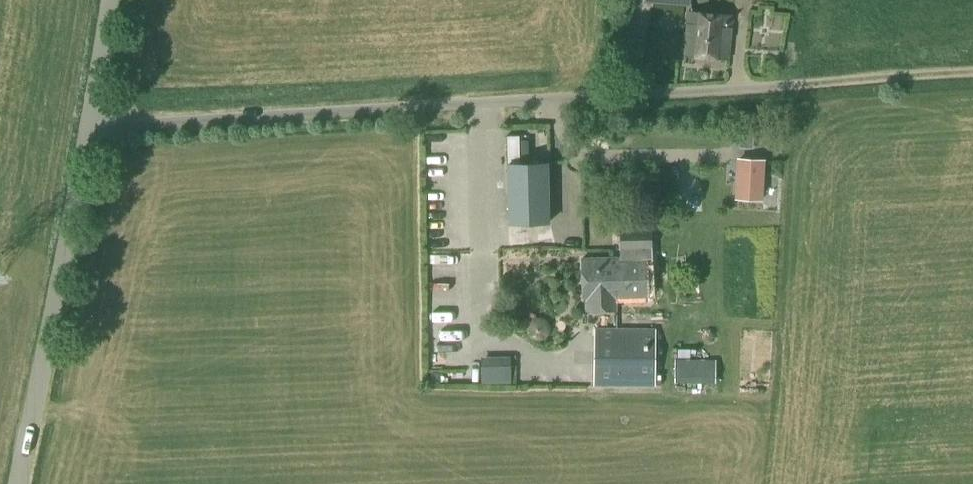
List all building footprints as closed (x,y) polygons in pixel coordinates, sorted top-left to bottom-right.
[(729,59),(732,16),(688,12),(685,55),(729,59)] [(753,135),(740,134),(739,148),(752,148),(753,135)] [(763,200),(765,159),(737,158),(735,199),(763,200)] [(509,222),(549,221),(547,163),(507,164),(509,222)] [(517,224),(517,237),(534,236),(533,224),(517,224)] [(651,249),(650,227),(621,228),(621,249),(623,249),(623,257),(581,258),(582,300),(585,300),(585,311),(615,310),(615,299),(646,298),(644,249),(651,249)] [(501,247),(502,272),(525,271),(524,246),(501,247)] [(434,280),(457,280),(457,266),(434,266),(434,280)] [(622,303),(623,325),(653,324),(652,302),(622,303)] [(432,323),(458,324),(458,311),(433,309),(432,323)] [(652,385),(652,329),(595,329),(594,385),(652,385)] [(433,343),(459,344),(459,330),(433,330),(433,343)] [(481,384),(511,383),(510,356),(480,357),(481,384)] [(715,384),(716,360),(675,359),(674,383),(715,384)] [(542,367),(542,382),(553,382),(554,368),(542,367)]
